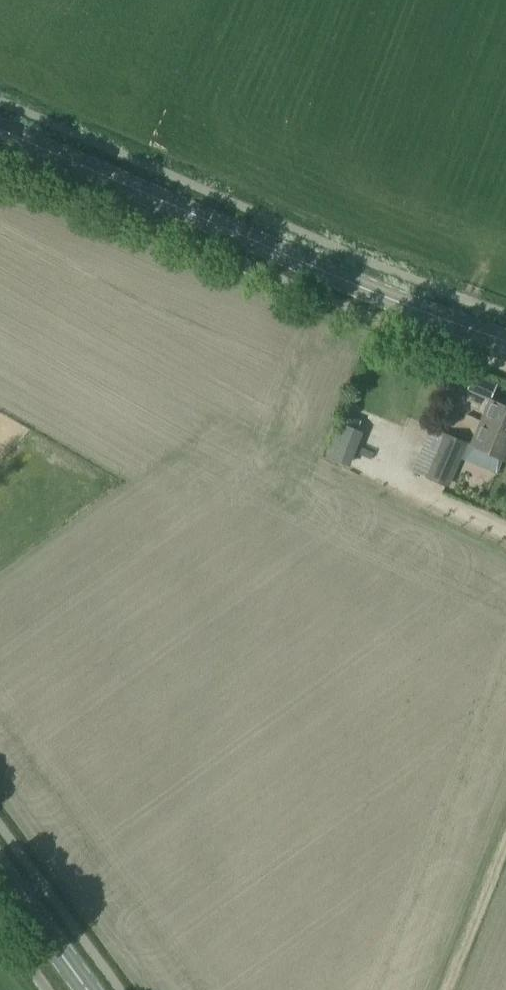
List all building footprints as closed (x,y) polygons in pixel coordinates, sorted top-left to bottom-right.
[(478,391),(492,397),(496,384),(482,379),(478,391)] [(505,431),(505,407),(488,400),(480,420),(505,431)] [(354,430),(358,420),(344,414),(340,424),(354,430)] [(480,420),(469,445),(505,460),(505,459),(505,431),(480,420)] [(413,473),(448,487),(467,443),(444,433),(443,434),(431,429),(413,473)]
